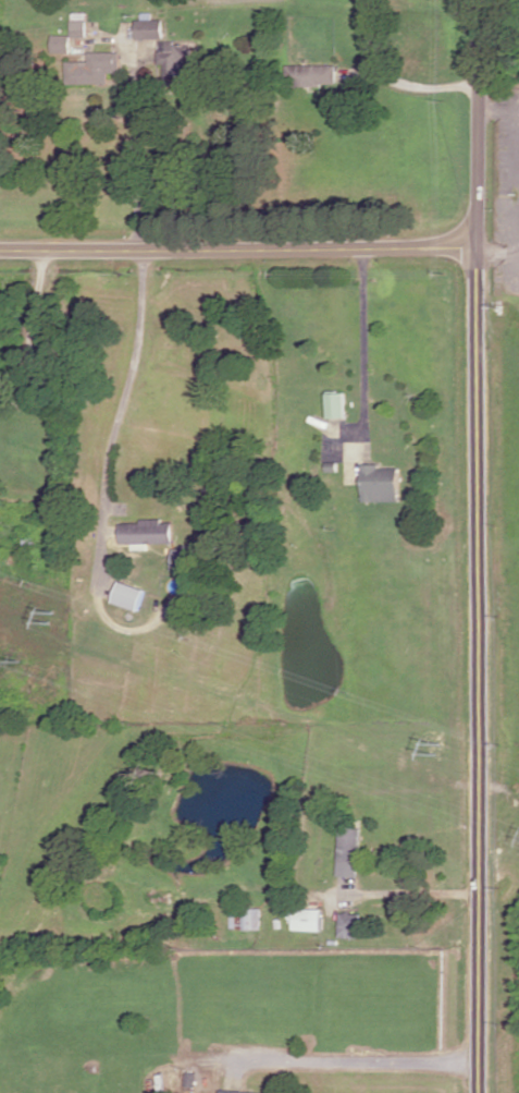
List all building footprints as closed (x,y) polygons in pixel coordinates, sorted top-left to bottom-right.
[(88,37),(88,12),(73,12),(73,37),(88,37)] [(138,19),(138,38),(165,39),(166,19),(138,19)] [(73,52),(73,34),(55,34),(54,52),(73,52)] [(164,74),(178,73),(178,82),(196,81),(195,45),(179,45),(179,40),(163,40),(164,74)] [(123,51),(92,52),(92,61),(69,61),(69,83),(111,83),(111,71),(123,71),(123,51)] [(338,64),(289,65),(289,86),(338,85),(338,64)] [(346,417),(345,392),(327,393),(328,418),(346,417)] [(400,500),(400,467),(379,467),(379,463),(363,464),(363,501),(400,500)] [(150,543),(174,542),(174,522),(163,522),(163,520),(120,521),(120,543),(132,542),(132,549),(150,549),(150,543)] [(140,610),(147,589),(120,580),(114,602),(140,610)] [(359,826),(339,826),(337,876),(357,876),(359,826)] [(260,929),(260,907),(243,908),(244,929),(260,929)] [(321,930),(322,908),(294,907),(293,929),(321,930)] [(338,937),(358,938),(359,913),(339,912),(338,937)]
